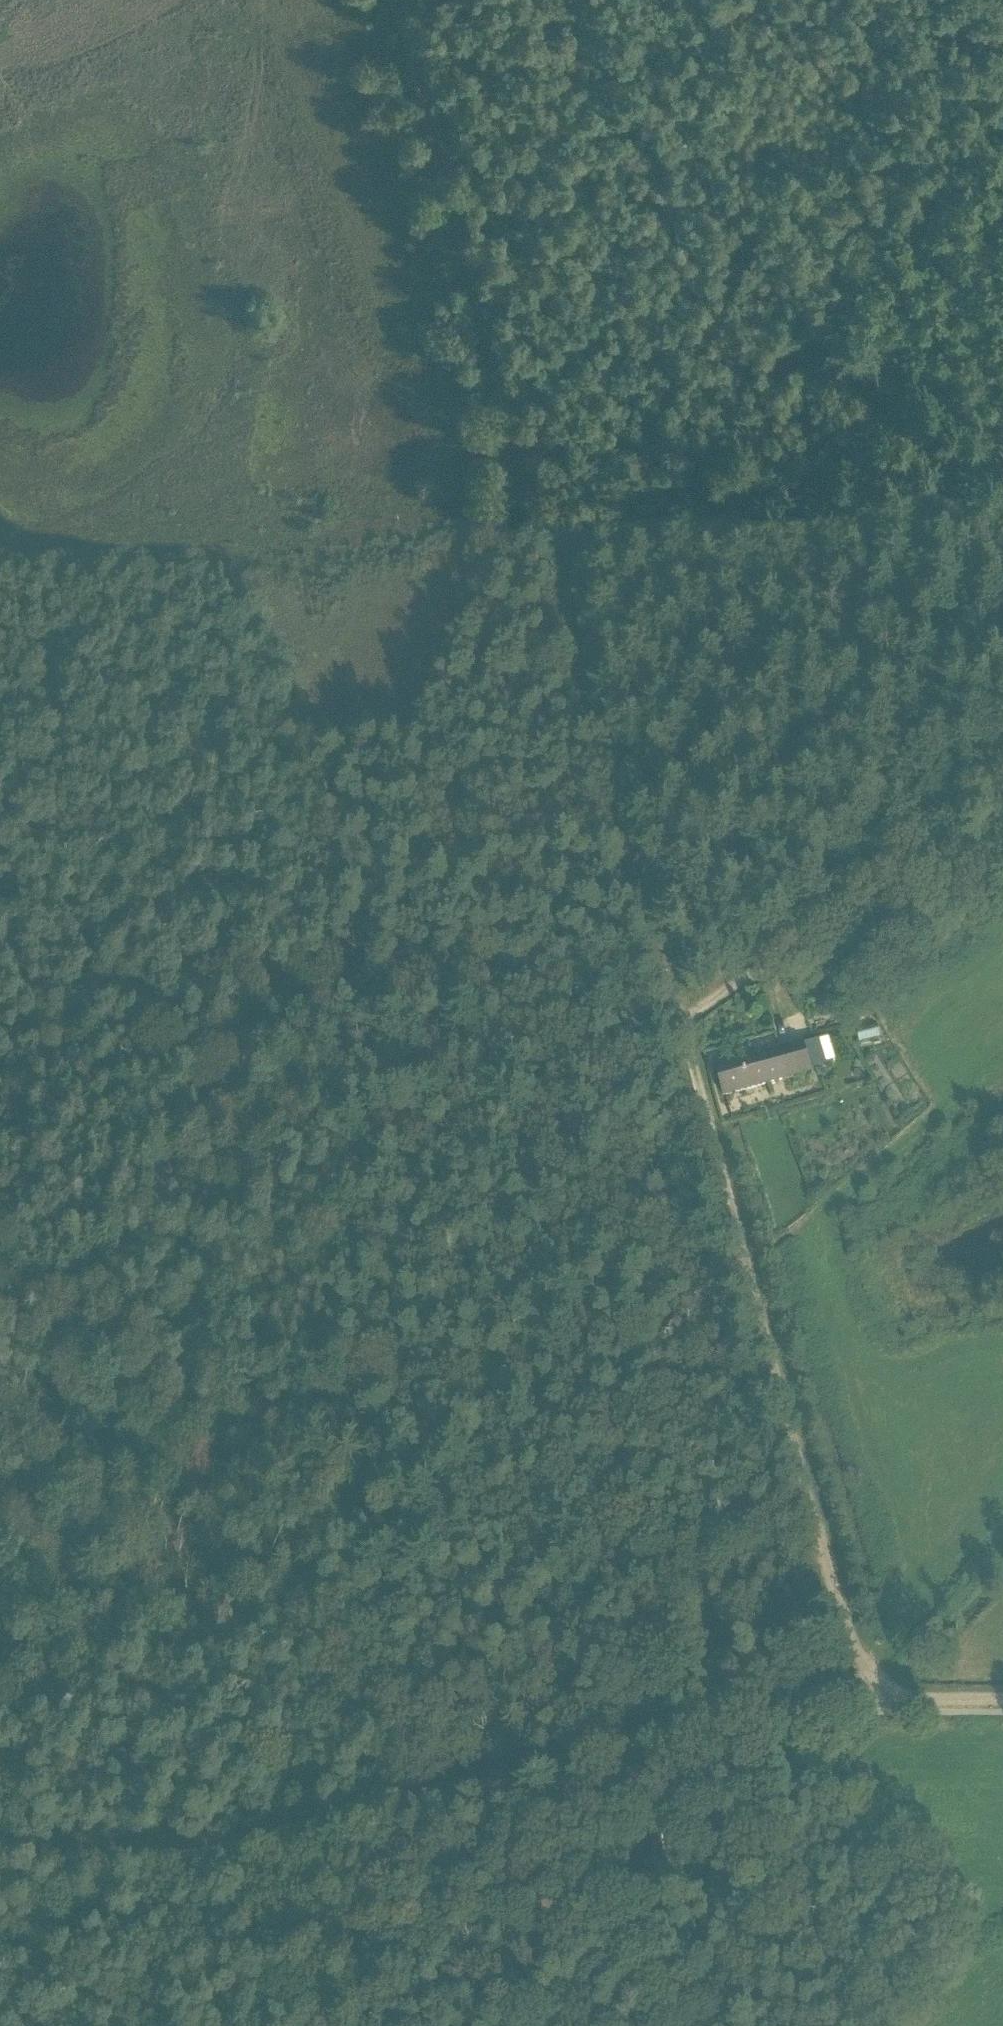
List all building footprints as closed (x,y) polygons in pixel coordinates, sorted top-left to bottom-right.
[(833,1065),(829,1048),(827,1039),(814,1043),(813,1042),(752,1059),(749,1050),(737,1054),(739,1063),(717,1069),(724,1096),(833,1065)]
